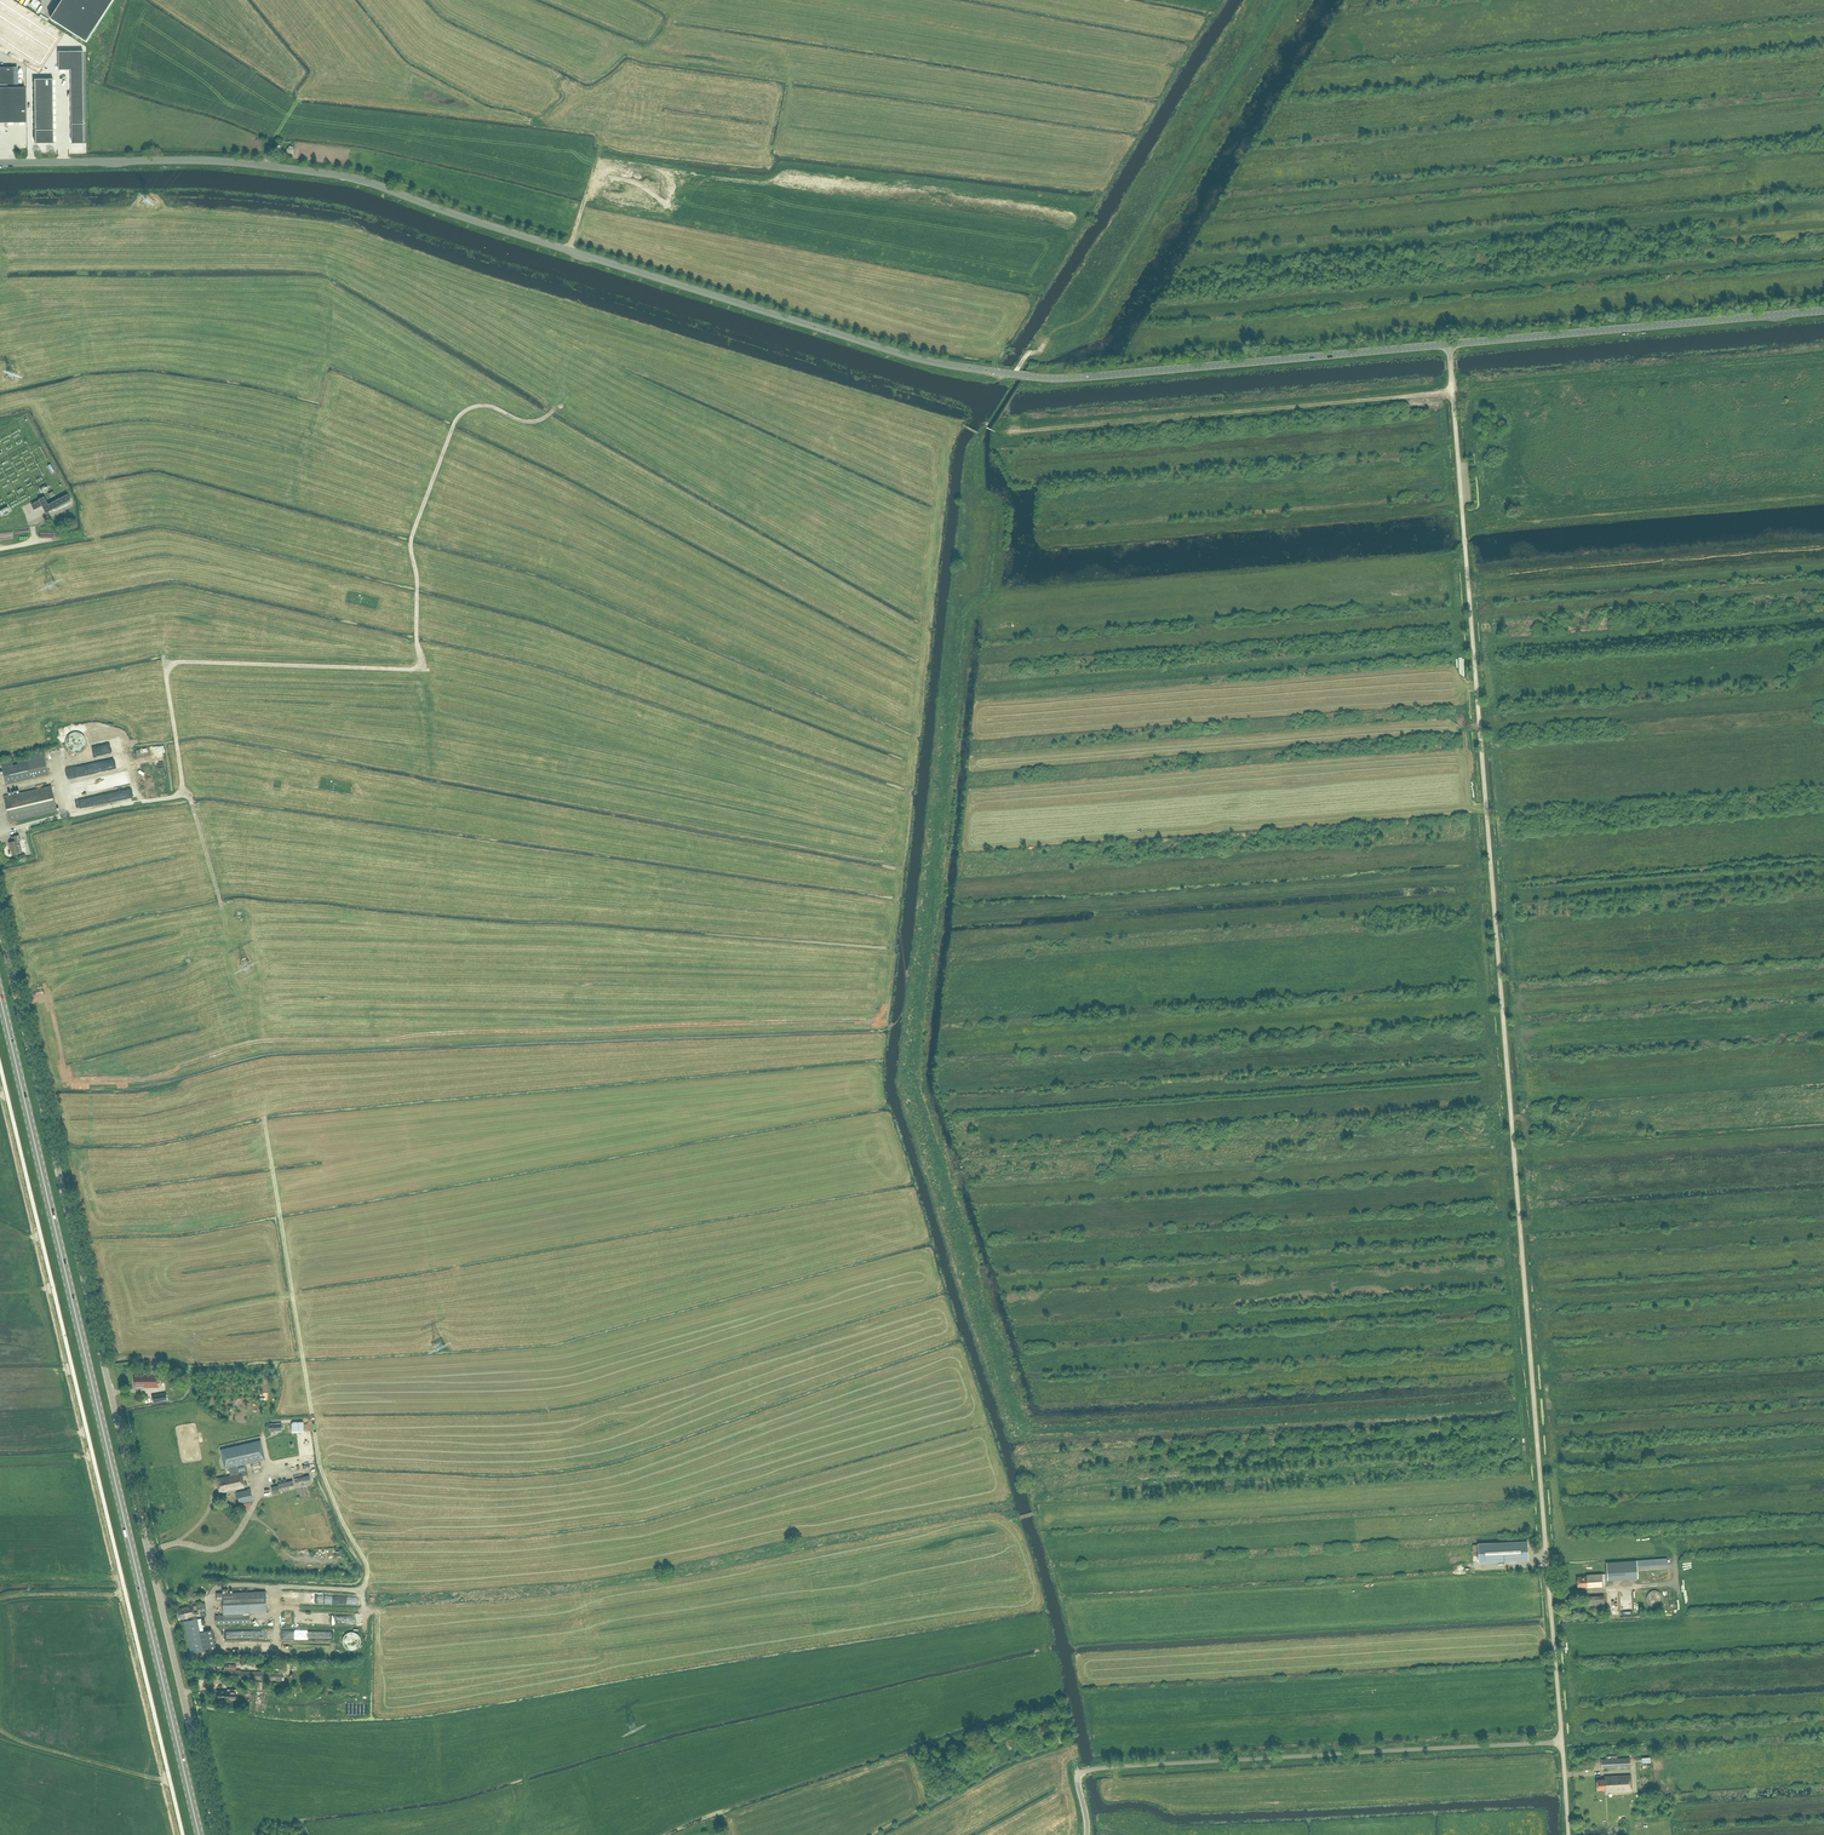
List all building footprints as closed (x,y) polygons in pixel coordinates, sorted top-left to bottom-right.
[(50,20),(86,43),(114,0),(63,0),(50,20)] [(0,2),(0,38),(40,64),(60,34),(50,27),(47,32),(0,2)] [(83,52),(59,52),(59,71),(71,71),(72,143),(84,143),(83,52)] [(24,123),(24,87),(16,88),(16,72),(12,72),(12,67),(0,68),(0,123),(24,123)] [(53,77),(33,78),(34,141),(54,141),(53,77)] [(71,500),(68,495),(48,505),(44,497),(39,500),(39,501),(32,505),(34,510),(42,506),(46,513),(71,500)] [(0,507),(0,509),(1,514),(8,513),(7,506),(0,507)] [(67,748),(69,751),(72,753),(76,753),(80,753),(84,750),(86,747),(87,743),(86,739),(84,736),(82,734),(78,732),(75,732),(71,733),(68,735),(66,738),(65,741),(65,745),(67,748)] [(48,774),(43,752),(28,756),(29,762),(13,766),(11,760),(1,762),(7,784),(48,774)] [(115,766),(115,761),(76,768),(77,773),(84,772),(85,776),(119,770),(118,765),(115,766)] [(120,786),(118,778),(94,783),(96,791),(120,786)] [(10,822),(11,822),(12,825),(16,824),(15,821),(57,811),(51,786),(4,797),(10,822)] [(122,792),(123,800),(139,797),(137,790),(122,792)] [(19,841),(20,841),(19,835),(12,837),(13,842),(9,843),(10,848),(11,847),(13,855),(22,853),(19,841)] [(135,1376),(135,1386),(144,1386),(144,1387),(158,1387),(158,1375),(144,1375),(144,1376),(135,1376)] [(152,1398),(153,1403),(167,1400),(166,1393),(156,1395),(157,1397),(152,1398)] [(292,1435),(304,1434),(304,1423),(291,1424),(292,1435)] [(238,1474),(236,1466),(265,1459),(260,1441),(221,1450),(225,1468),(229,1467),(231,1476),(216,1479),(220,1493),(244,1487),(241,1473),(238,1474)] [(296,1490),(312,1487),(310,1478),(294,1481),(296,1490)] [(293,1483),(271,1488),(273,1496),(282,1494),(281,1490),(294,1487),(293,1483)] [(253,1501),(250,1489),(237,1492),(240,1504),(253,1501)] [(292,1510),(313,1503),(311,1498),(290,1504),(292,1510)] [(1478,1545),(1479,1562),(1528,1559),(1527,1542),(1478,1545)] [(1637,1561),(1606,1563),(1607,1580),(1638,1578),(1637,1561)] [(1587,1576),(1577,1577),(1577,1588),(1602,1586),(1602,1585),(1606,1585),(1606,1574),(1600,1573),(1600,1574),(1587,1575),(1587,1576)] [(1655,1607),(1656,1606),(1657,1606),(1658,1606),(1659,1605),(1660,1605),(1660,1604),(1661,1603),(1662,1602),(1662,1601),(1663,1600),(1663,1599),(1663,1598),(1663,1597),(1662,1597),(1662,1596),(1662,1595),(1661,1594),(1661,1593),(1660,1592),(1659,1592),(1659,1591),(1658,1591),(1657,1591),(1656,1590),(1655,1590),(1654,1590),(1652,1590),(1652,1591),(1651,1591),(1650,1591),(1649,1592),(1649,1593),(1648,1593),(1648,1594),(1647,1595),(1647,1596),(1647,1597),(1646,1598),(1646,1599),(1647,1600),(1647,1601),(1647,1602),(1648,1603),(1648,1604),(1649,1604),(1650,1605),(1651,1606),(1652,1606),(1653,1606),(1654,1606),(1655,1607)] [(223,1614),(251,1613),(267,1612),(266,1591),(216,1593),(216,1601),(223,1601),(223,1614)] [(1605,1606),(1605,1597),(1590,1597),(1590,1607),(1605,1606)] [(184,1621),(191,1654),(215,1649),(211,1629),(199,1632),(197,1619),(196,1619),(195,1613),(194,1610),(197,1609),(197,1613),(206,1611),(205,1603),(196,1604),(196,1605),(193,1606),(193,1605),(177,1609),(179,1620),(187,1618),(187,1620),(184,1621)] [(249,1614),(215,1616),(216,1624),(250,1623),(249,1614)] [(358,1626),(358,1618),(328,1617),(328,1625),(358,1626)] [(345,1648),(348,1650),(351,1651),(354,1651),(356,1650),(359,1648),(360,1645),(361,1642),(361,1639),(360,1636),(357,1634),(355,1632),(352,1632),(348,1633),(345,1635),(343,1637),(342,1641),(343,1645),(345,1648)] [(282,1680),(282,1672),(241,1671),(241,1670),(236,1670),(224,1670),(224,1679),(282,1680)] [(232,1700),(232,1695),(236,1695),(236,1690),(232,1690),(227,1689),(227,1691),(218,1691),(218,1699),(227,1700),(227,1699),(232,1700)] [(1618,1758),(1617,1756),(1605,1756),(1605,1759),(1602,1759),(1602,1769),(1630,1768),(1630,1758),(1618,1758)] [(1631,1791),(1631,1775),(1604,1776),(1605,1779),(1596,1779),(1597,1789),(1605,1789),(1605,1792),(1631,1791)]
